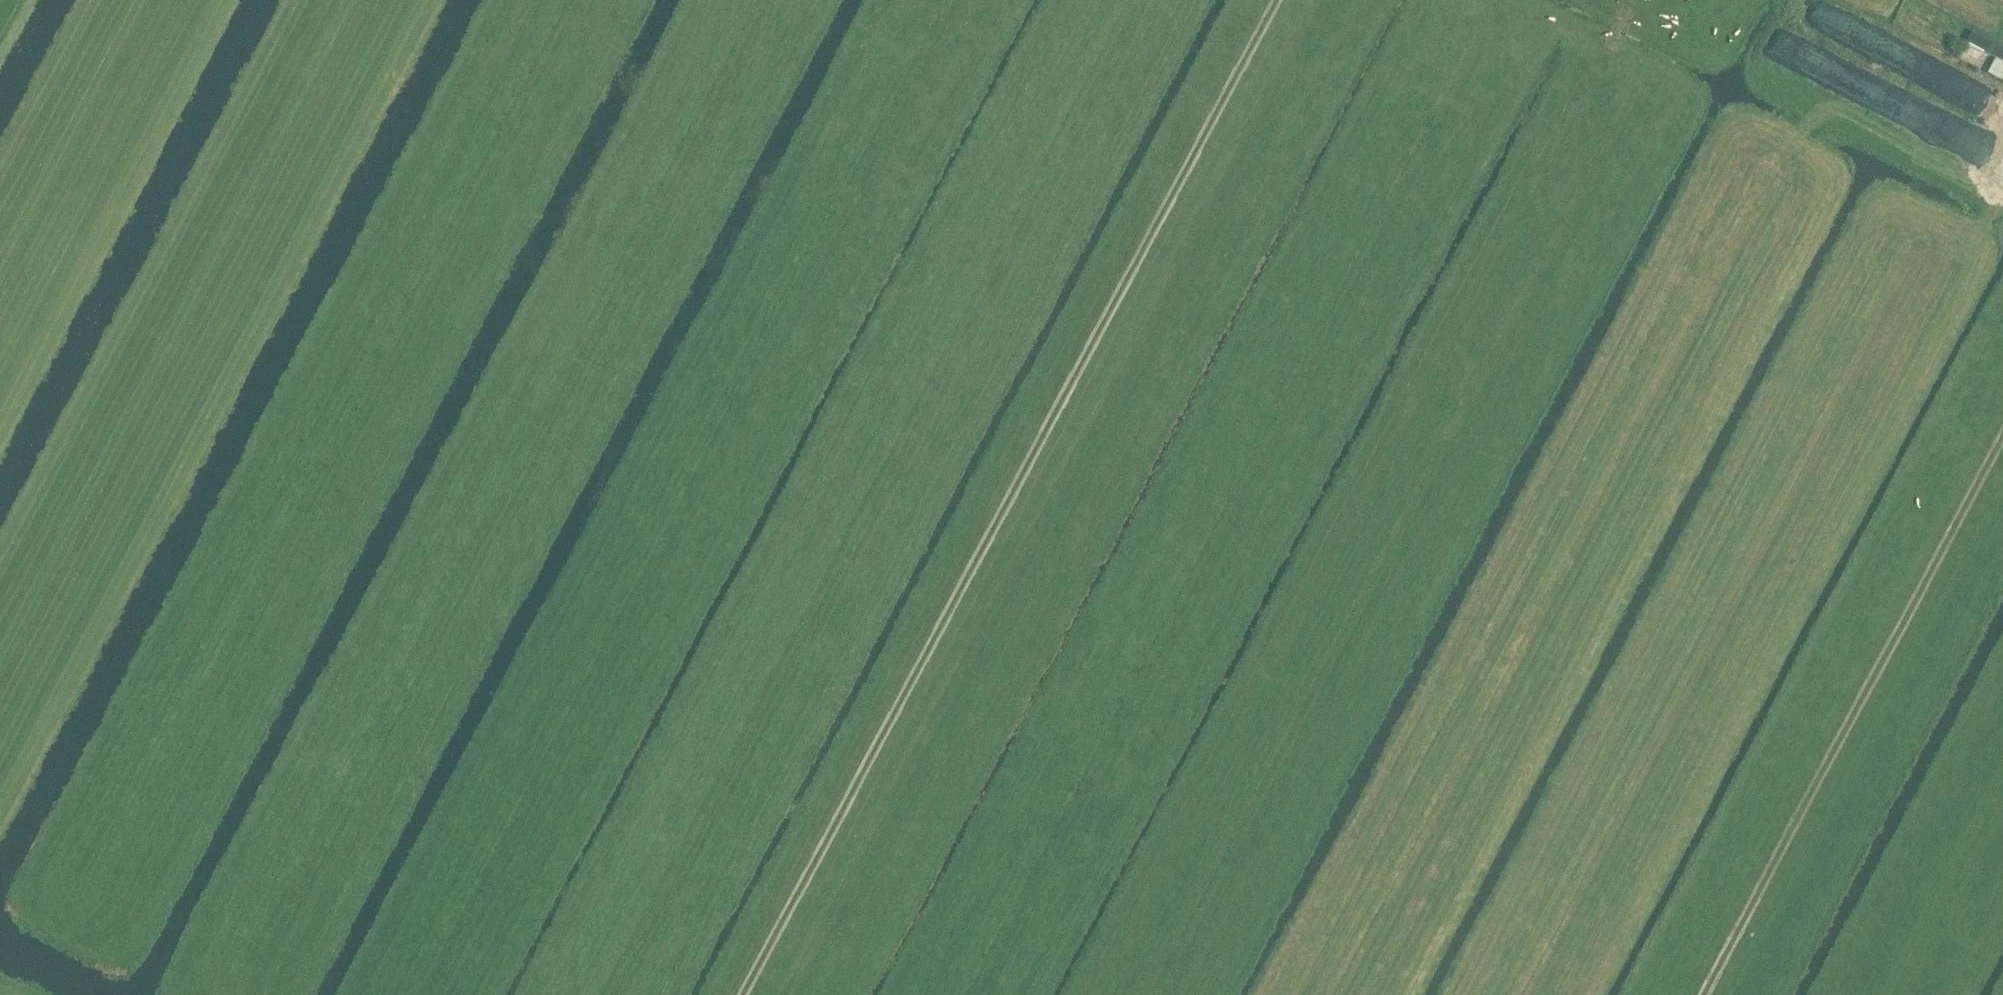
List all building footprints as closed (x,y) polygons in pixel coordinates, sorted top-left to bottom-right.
[(1974,35),(1968,46),(1997,62),(2002,65),(2002,51),(1974,35)]
